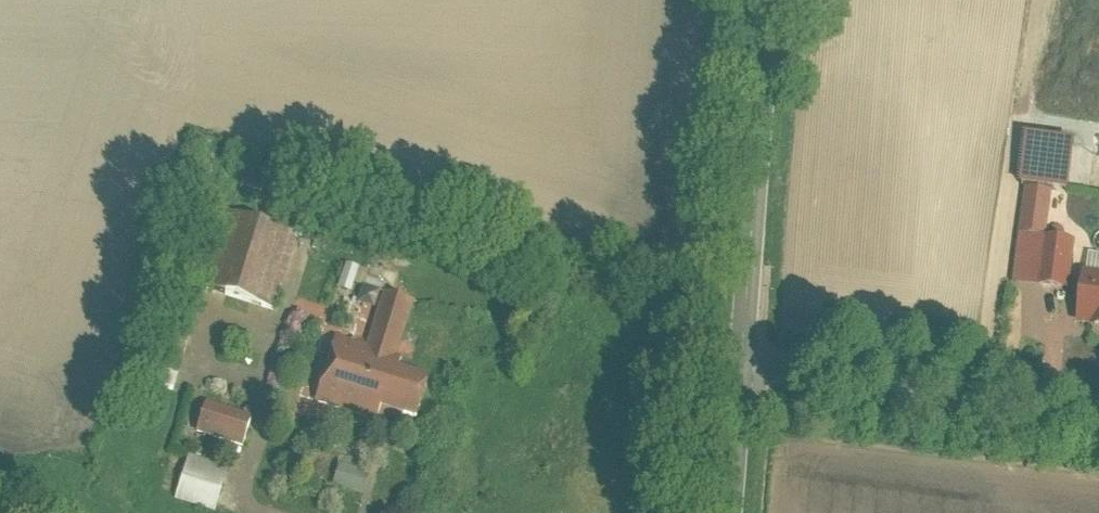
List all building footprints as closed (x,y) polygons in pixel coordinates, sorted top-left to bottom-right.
[(202,197),(177,272),(265,301),(289,226),(202,197)] [(1024,224),(1017,270),(1053,275),(1059,229),(1024,224)] [(354,238),(344,274),(487,315),(498,280),(354,238)] [(1098,323),(1098,269),(1076,266),(1069,320),(1098,323)] [(411,434),(416,420),(432,372),(397,360),(415,304),(370,289),(354,337),(325,328),(302,399),(411,434)] [(175,393),(181,372),(151,363),(145,385),(175,393)] [(198,435),(237,447),(247,416),(207,404),(198,435)] [(207,512),(208,512),(223,469),(179,454),(164,498),(207,512)] [(364,496),(374,469),(344,459),(335,486),(364,496)]
